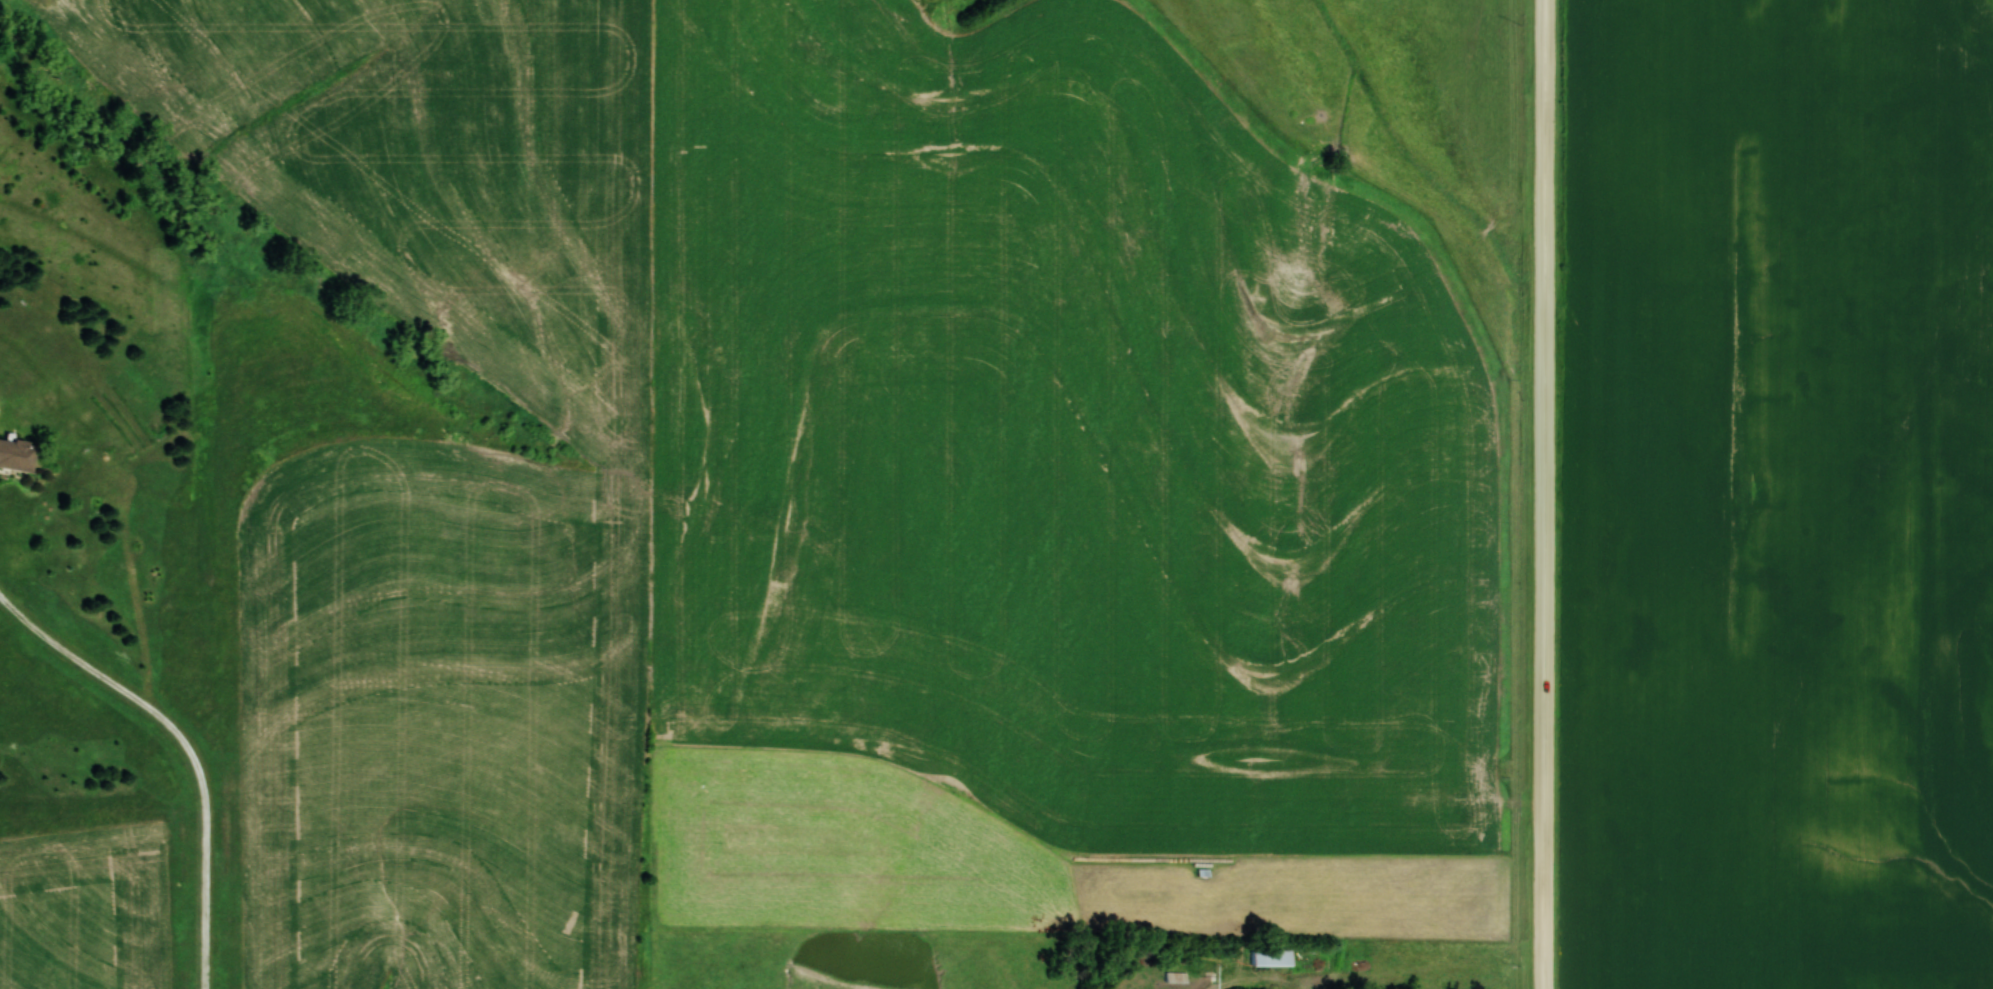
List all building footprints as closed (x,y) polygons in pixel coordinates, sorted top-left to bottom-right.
[(36,472),(40,444),(0,438),(0,467),(36,472)] [(1289,949),(1247,949),(1247,966),(1289,966),(1289,949)]
